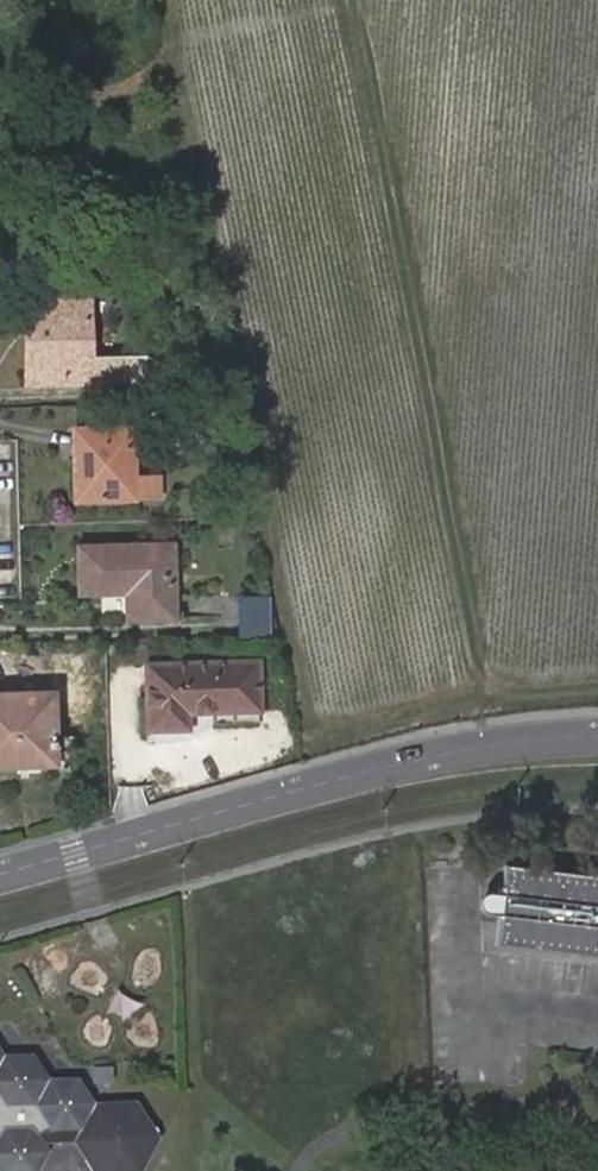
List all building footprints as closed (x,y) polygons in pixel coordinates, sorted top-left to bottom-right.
[(24,293),(25,316),(34,316),(36,356),(26,356),(27,379),(63,378),(61,357),(84,356),(85,354),(84,291),(24,293)] [(34,316),(25,316),(26,356),(36,356),(34,316)] [(105,353),(106,376),(151,374),(150,352),(105,353)] [(105,353),(85,354),(84,356),(61,357),(63,378),(106,376),(105,353)] [(83,449),(86,495),(159,492),(159,472),(130,473),(130,425),(73,427),(74,448),(83,449)] [(77,495),(86,495),(83,449),(74,448),(77,495)] [(80,545),(82,589),(128,588),(129,615),(174,613),(171,543),(80,545)] [(240,589),(240,628),(270,628),(270,589),(240,589)] [(161,685),(163,727),(191,727),(191,710),(262,708),(260,659),(148,661),(149,685),(161,685)] [(150,728),(163,727),(161,685),(149,685),(150,728)] [(52,754),(49,692),(0,694),(0,762),(21,761),(19,756),(52,754)] [(501,861),(497,891),(495,912),(491,941),(597,955),(597,873),(501,861)] [(497,891),(487,890),(486,890),(482,890),(481,890),(476,894),(475,898),(474,902),(476,905),(477,908),(482,911),(495,912),(497,891)] [(47,1151),(42,1144),(71,1142),(90,1170),(139,1170),(156,1137),(133,1101),(92,1102),(77,1076),(46,1077),(32,1053),(2,1054),(0,1051),(0,1170),(36,1170),(47,1151)]
